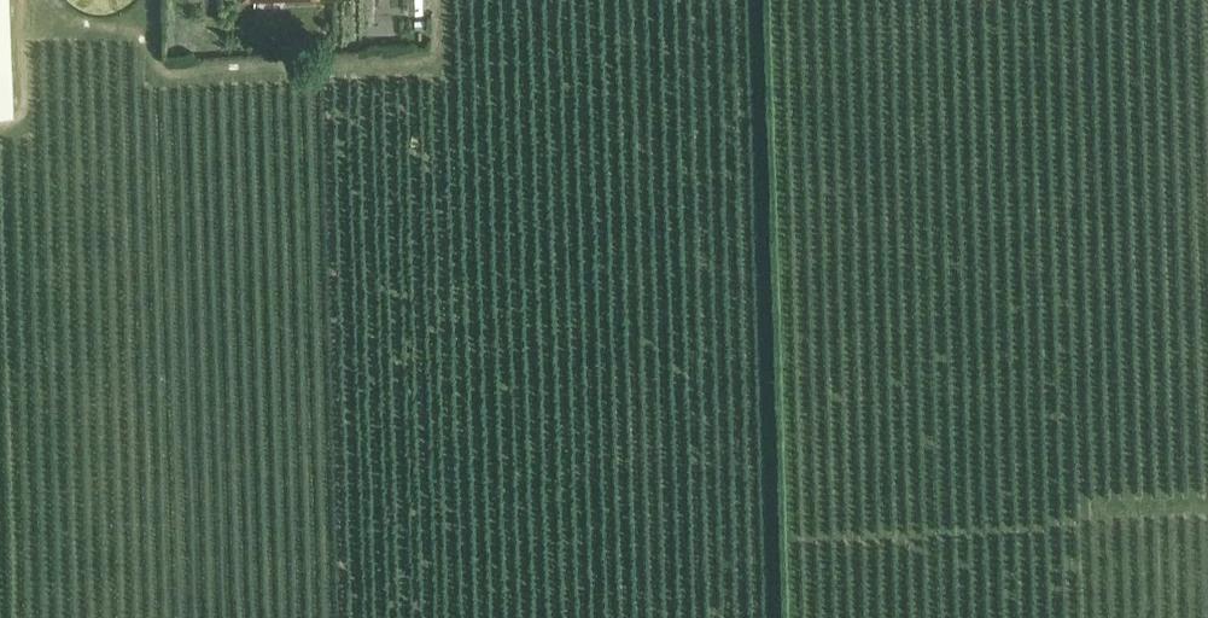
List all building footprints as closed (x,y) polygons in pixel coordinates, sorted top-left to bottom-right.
[(14,61),(12,0),(0,0),(0,62),(14,61)]
